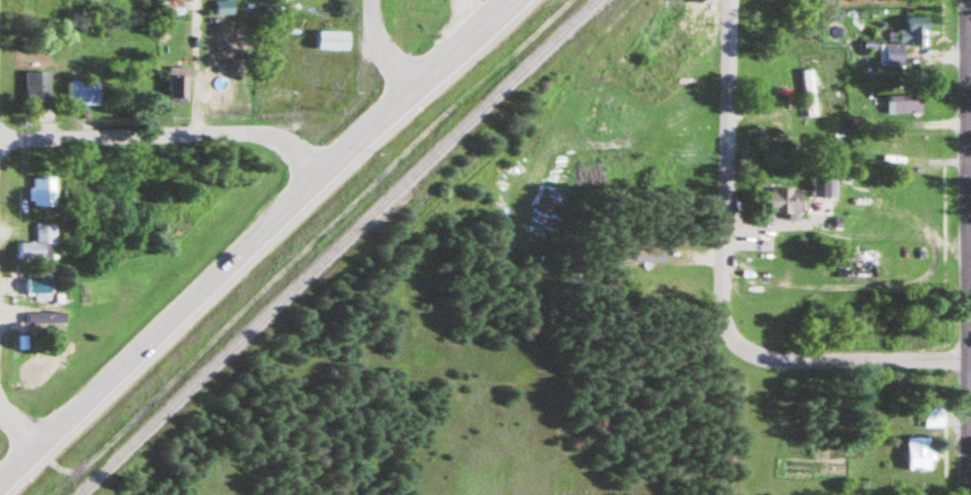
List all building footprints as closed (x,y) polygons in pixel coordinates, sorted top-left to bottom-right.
[(182,17),(182,2),(158,2),(158,17),(182,17)] [(231,17),(231,2),(212,2),(212,17),(231,17)] [(882,67),(901,67),(901,46),(921,46),(921,31),(927,31),(927,19),(902,19),(902,30),(893,31),(894,45),(882,45),(882,67)] [(347,33),(315,33),(314,51),(347,52),(347,33)] [(234,99),(234,68),(219,68),(219,80),(207,80),(207,99),(234,99)] [(187,69),(166,69),(166,102),(187,102),(187,69)] [(810,70),(798,72),(804,119),(816,117),(810,70)] [(23,74),(23,106),(48,106),(48,74),(23,74)] [(100,107),(100,83),(67,83),(67,107),(100,107)] [(919,96),(885,96),(885,116),(919,116),(919,96)] [(30,177),(31,187),(26,187),(26,201),(31,201),(31,206),(54,205),(54,177),(30,177)] [(800,216),(800,192),(762,192),(762,216),(800,216)] [(34,224),(34,242),(18,242),(18,258),(41,258),(41,243),(55,243),(55,224),(34,224)] [(26,307),(26,322),(21,322),(21,332),(36,332),(35,307),(26,307)] [(922,429),(942,429),(942,400),(922,400),(922,429)] [(931,438),(905,438),(905,471),(931,471),(931,438)]
